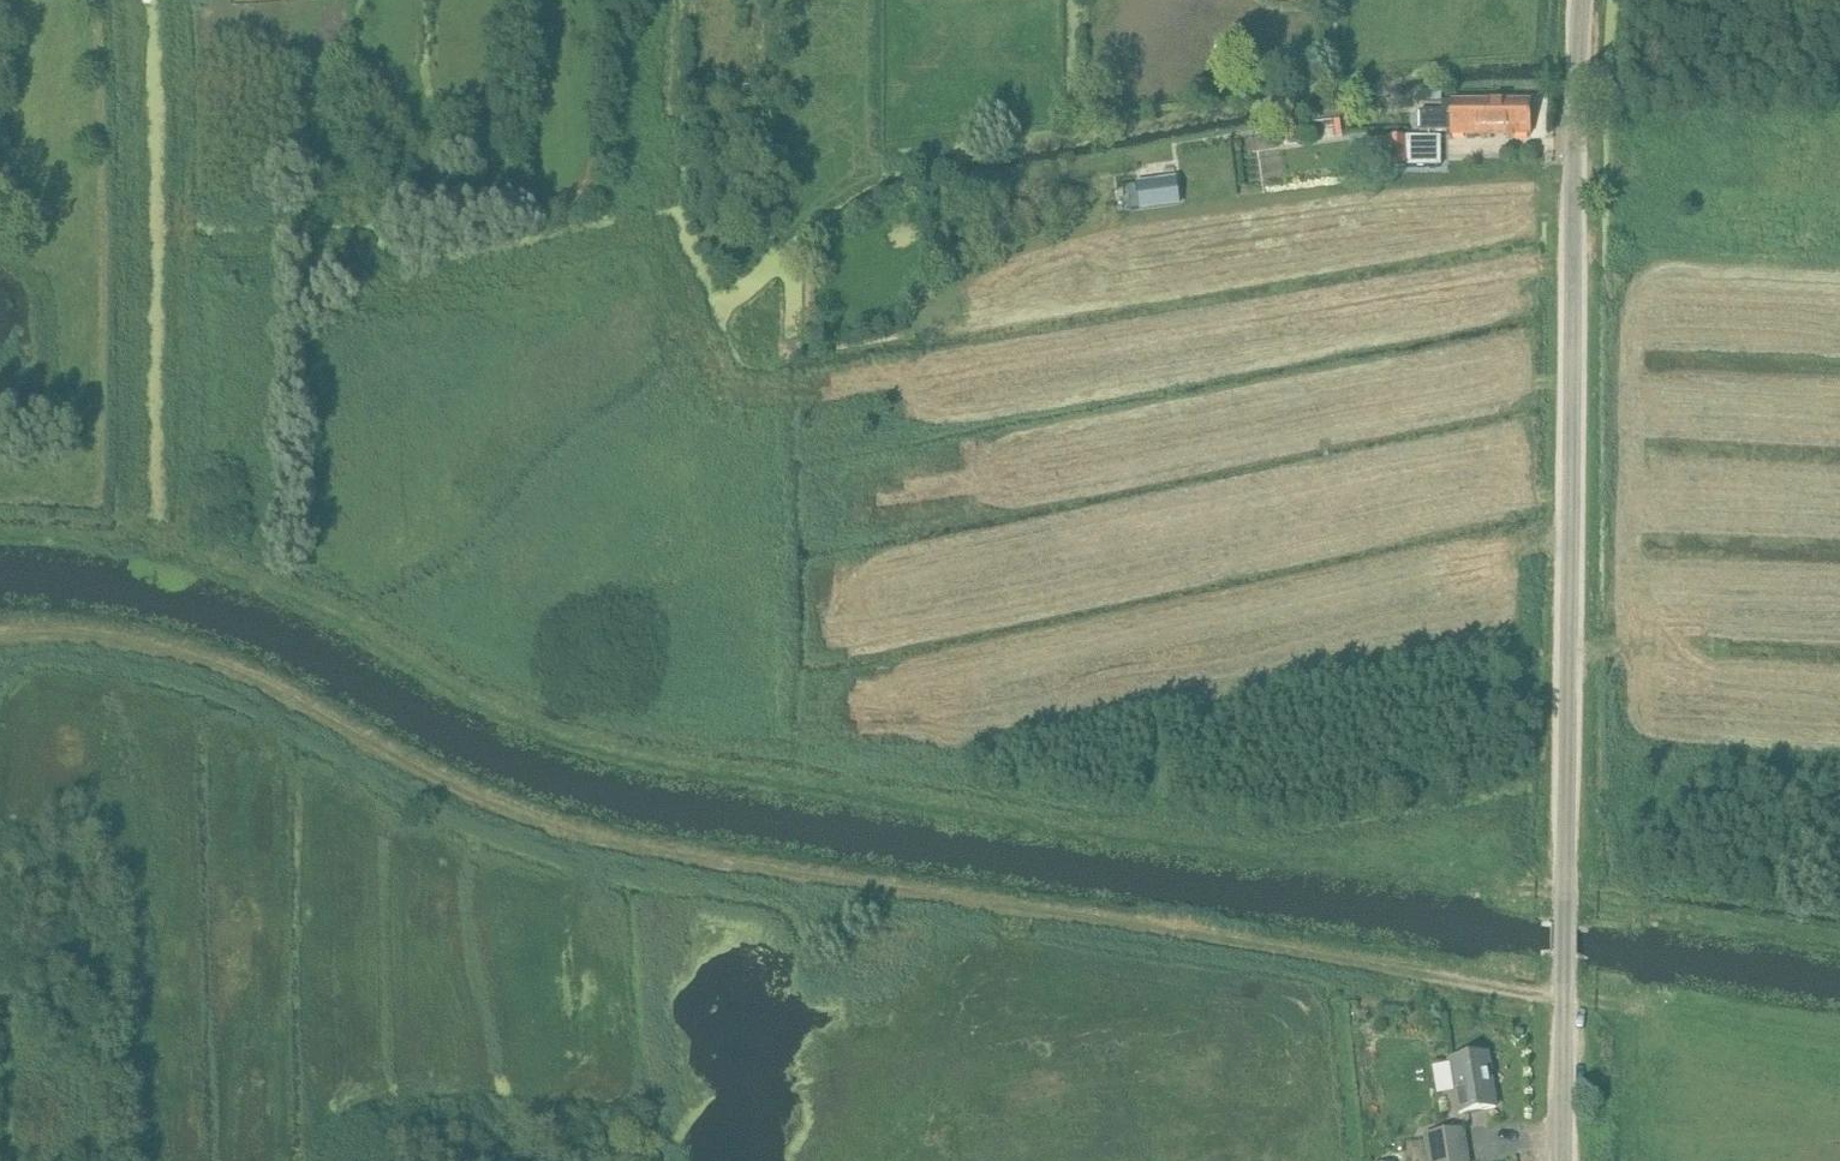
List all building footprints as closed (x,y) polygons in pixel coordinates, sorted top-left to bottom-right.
[(1450,133),(1508,134),(1532,134),(1532,102),(1508,102),(1451,100),(1451,103),(1443,103),(1442,110),(1421,109),(1421,129),(1450,129),(1450,133)] [(1298,123),(1281,126),(1283,140),(1300,138),(1298,123)] [(1439,137),(1379,139),(1380,168),(1440,166),(1439,137)] [(1149,195),(1150,208),(1179,205),(1177,192),(1149,195)] [(1488,1054),(1452,1060),(1460,1113),(1496,1107),(1488,1054)] [(1464,1130),(1426,1136),(1430,1160),(1469,1160),(1464,1130)]
